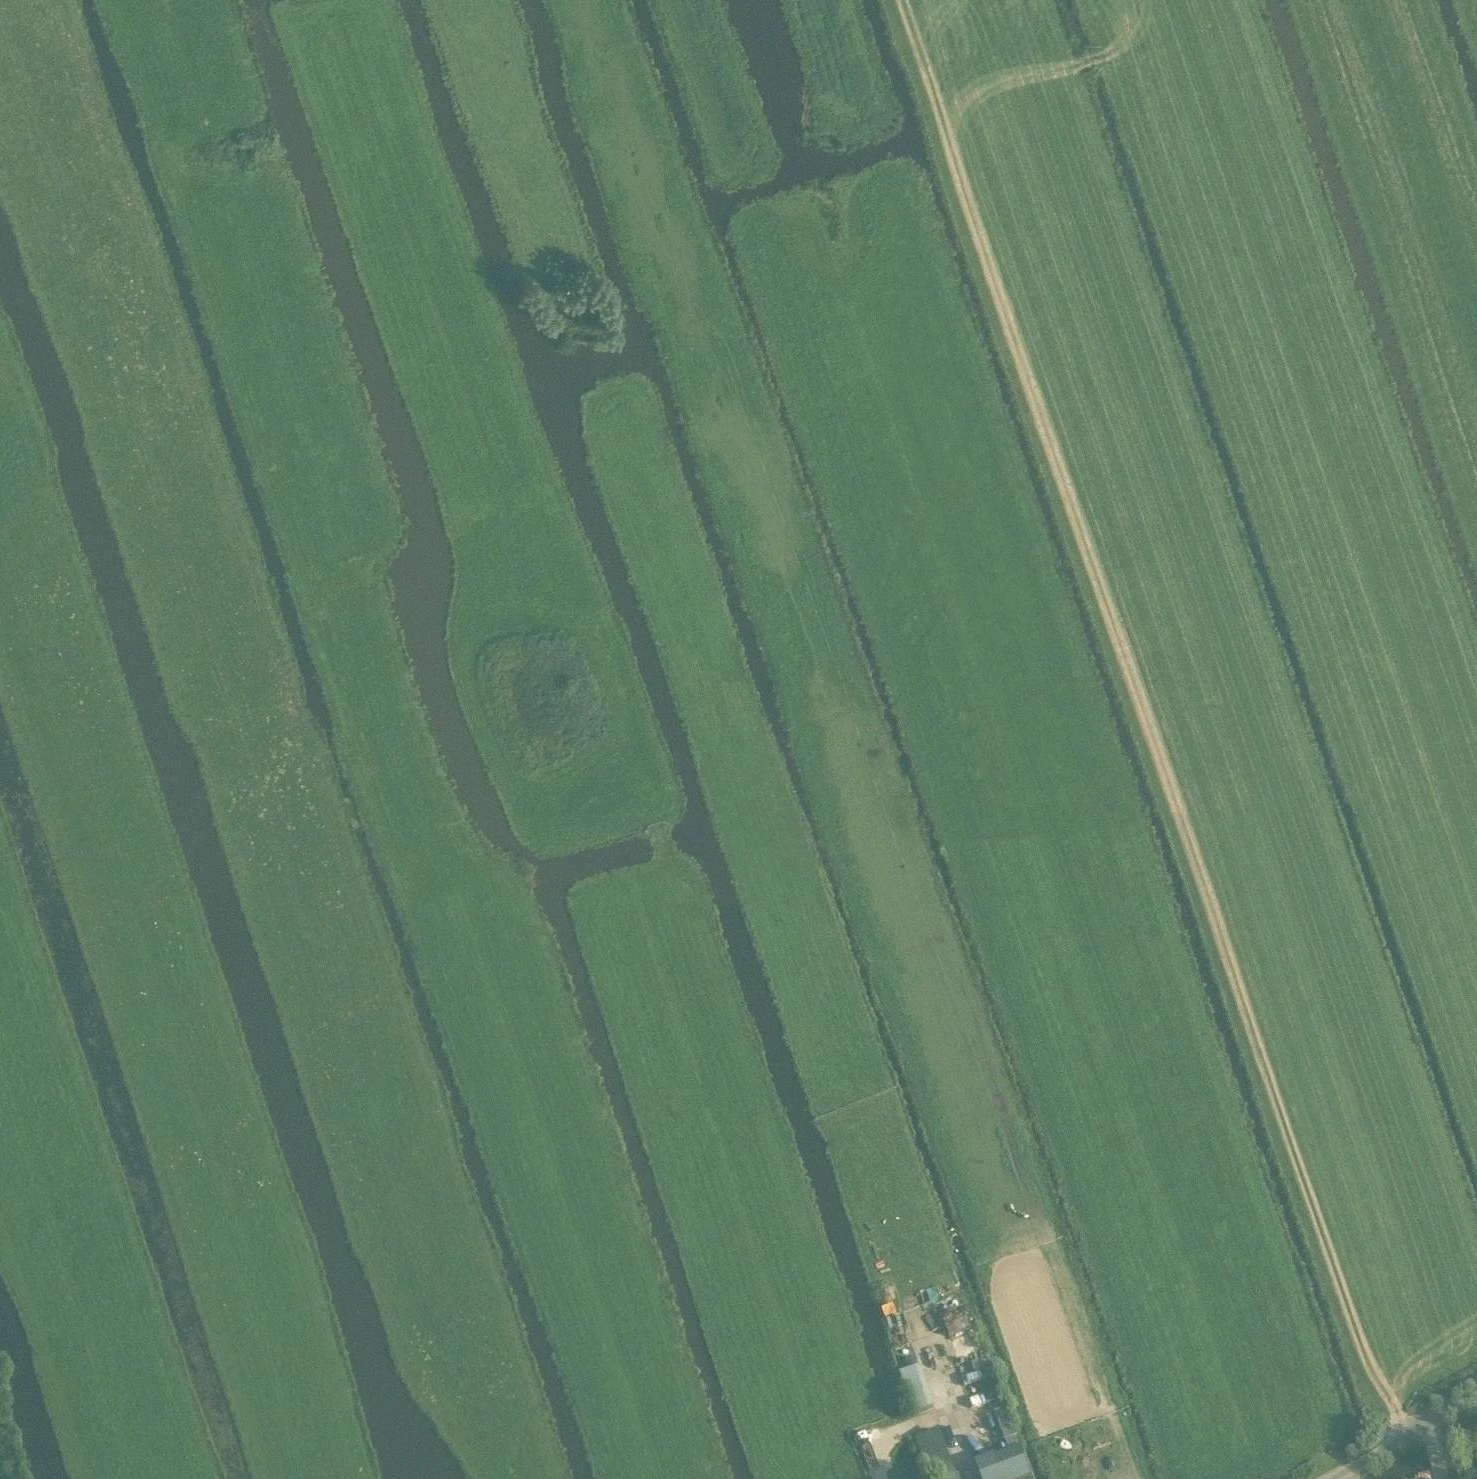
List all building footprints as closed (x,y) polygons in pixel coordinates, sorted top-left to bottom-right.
[(931,1409),(916,1367),(900,1373),(914,1415),(931,1409)] [(980,1478),(1026,1478),(1022,1468),(1016,1450),(1001,1456),(975,1465),(980,1478)]
